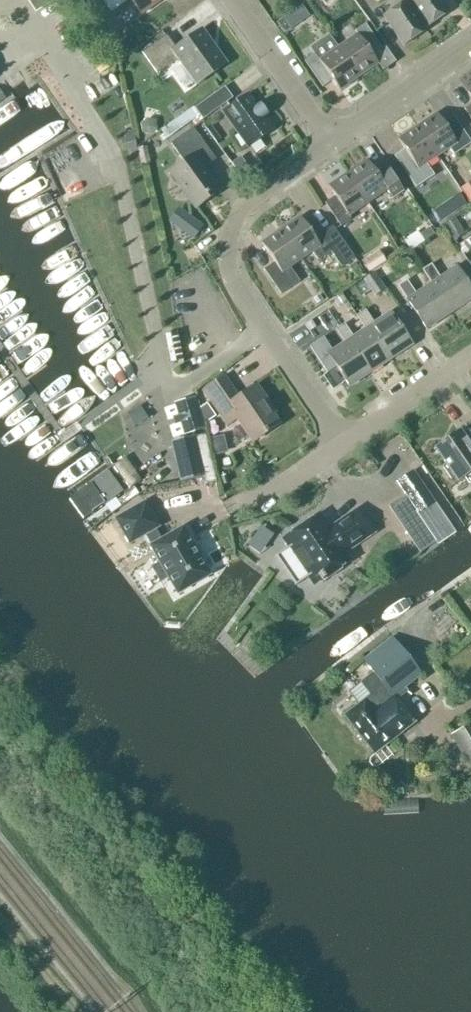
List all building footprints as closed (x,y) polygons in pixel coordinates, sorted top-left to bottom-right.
[(36,11),(55,0),(29,0),(36,11)] [(96,0),(84,9),(98,29),(110,20),(96,0)] [(111,12),(128,0),(102,0),(111,12)] [(161,0),(131,0),(141,14),(161,0)] [(440,0),(408,0),(427,28),(449,13),(440,0)] [(384,16),(404,45),(426,31),(406,1),(384,16)] [(338,47),(359,77),(378,64),(371,54),(381,47),(365,24),(355,31),(357,34),(338,47)] [(178,59),(197,85),(226,64),(202,30),(176,48),(166,35),(142,53),(157,74),(178,59)] [(359,77),(338,47),(320,60),(315,54),(304,61),(323,88),(333,80),(340,90),(359,77)] [(233,98),(224,87),(194,108),(202,120),(233,98)] [(273,127),(248,93),(223,110),(248,145),(273,127)] [(197,118),(191,109),(160,130),(166,139),(197,118)] [(437,156),(449,148),(454,155),(470,144),(470,142),(453,116),(443,123),(437,113),(417,126),(437,156)] [(426,164),(437,156),(417,126),(398,139),(405,149),(394,156),(416,188),(434,176),(426,164)] [(196,207),(218,188),(203,168),(216,159),(193,128),(171,144),(184,162),(170,172),(196,207)] [(147,148),(138,150),(141,165),(150,163),(147,148)] [(367,160),(348,173),(368,203),(387,190),(392,198),(403,191),(384,163),(374,170),(367,160)] [(349,216),(368,203),(348,173),(329,186),(335,196),(325,203),(341,226),(351,219),(349,216)] [(185,204),(171,218),(193,240),(207,227),(185,204)] [(334,229),(317,241),(300,217),(281,230),(301,259),(312,251),(318,260),(331,251),(341,267),(354,257),(334,229)] [(429,228),(419,235),(424,242),(434,234),(429,228)] [(301,259),(281,230),(262,244),(274,261),(264,268),(281,294),(299,281),(290,267),(301,259)] [(386,264),(379,251),(361,262),(368,274),(386,264)] [(423,270),(451,312),(470,298),(470,288),(457,267),(440,278),(431,264),(423,270)] [(426,328),(451,312),(423,270),(431,283),(416,294),(407,280),(398,286),(426,328)] [(385,290),(374,272),(363,279),(375,297),(385,290)] [(365,310),(361,313),(392,358),(413,344),(391,312),(374,323),(365,310)] [(357,316),(361,323),(365,329),(353,337),(344,324),(340,327),(370,372),(392,358),(361,313),(357,316)] [(336,330),(345,343),(332,351),(323,338),(310,347),(327,372),(336,366),(349,386),(370,372),(340,327),(336,330)] [(224,427),(239,417),(255,440),(279,424),(272,414),(275,412),(256,385),(240,397),(225,375),(200,392),(224,427)] [(181,425),(203,418),(196,395),(174,402),(181,425)] [(434,450),(434,451),(436,449),(447,465),(443,467),(452,479),(455,477),(458,481),(464,477),(469,484),(470,482),(470,436),(466,440),(460,431),(434,450)] [(204,434),(194,437),(203,476),(205,484),(215,482),(204,434)] [(183,481),(185,481),(203,476),(194,437),(174,441),(183,481)] [(435,503),(435,502),(413,470),(395,483),(417,516),(421,513),(435,503)] [(456,530),(437,501),(435,502),(435,503),(421,513),(430,527),(439,539),(440,541),(456,530)] [(129,544),(145,535),(151,546),(150,546),(159,563),(152,567),(160,582),(168,578),(177,594),(210,576),(183,528),(161,540),(155,529),(159,527),(145,502),(115,519),(129,544)] [(349,559),(344,552),(373,532),(358,510),(329,530),(320,516),(285,540),(289,547),(275,556),(296,586),(310,577),(314,583),(320,579),(323,583),(326,580),(324,577),(349,559)] [(430,527),(412,539),(421,551),(439,539),(430,527)] [(375,754),(387,744),(415,722),(394,696),(422,675),(392,637),(364,660),(375,673),(363,683),(371,694),(344,716),(375,754)] [(467,725),(455,731),(470,758),(470,731),(467,725)]
